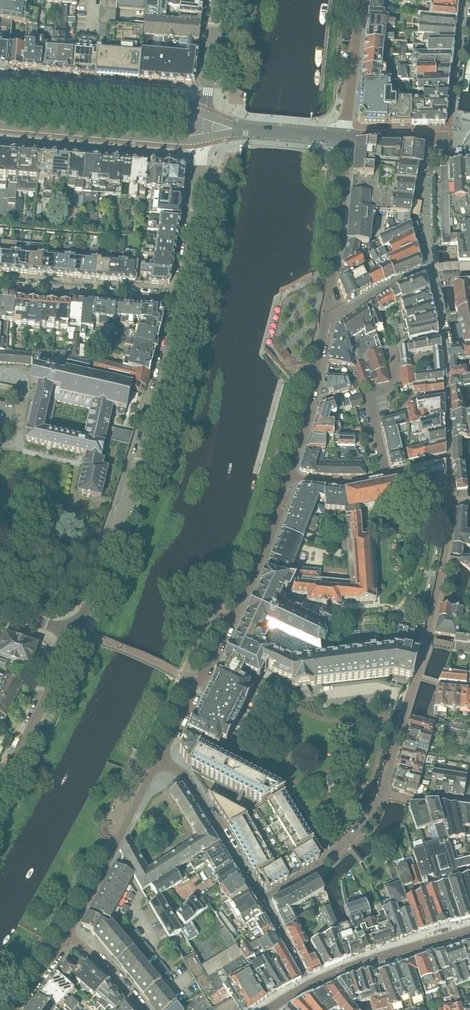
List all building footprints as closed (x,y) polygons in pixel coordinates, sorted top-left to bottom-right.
[(31,9),(32,0),(0,0),(0,3),(31,9)] [(95,75),(111,77),(115,26),(117,9),(117,8),(117,0),(101,0),(101,8),(99,23),(98,38),(95,75)] [(117,8),(135,10),(145,11),(146,0),(117,0),(117,8)] [(144,17),(166,19),(167,7),(167,0),(146,0),(145,11),(144,17)] [(167,7),(180,8),(179,20),(201,22),(203,4),(175,1),(176,0),(167,0),(167,7)] [(369,11),(382,12),(383,0),(371,0),(369,11)] [(431,7),(457,11),(458,3),(434,0),(432,0),(431,7)] [(0,3),(0,19),(12,21),(27,24),(36,26),(37,21),(45,22),(46,12),(0,3)] [(59,31),(56,72),(71,74),(74,41),(65,40),(68,5),(61,5),(59,31)] [(419,5),(418,16),(456,19),(457,11),(431,7),(419,5)] [(369,11),(368,20),(388,22),(389,13),(382,12),(369,11)] [(389,13),(388,22),(395,23),(404,24),(419,25),(455,28),(456,19),(418,16),(389,13)] [(144,17),(144,24),(139,79),(192,83),(195,81),(201,22),(179,20),(166,19),(144,17)] [(8,68),(11,40),(12,21),(0,19),(0,28),(0,34),(0,68),(8,68)] [(366,31),(386,32),(387,27),(395,27),(395,23),(388,22),(368,20),(367,20),(366,31)] [(130,27),(125,78),(139,79),(144,24),(134,23),(130,23),(130,27)] [(25,44),(23,70),(41,71),(44,42),(44,38),(37,38),(38,26),(36,26),(27,24),(26,42),(25,44)] [(404,24),(404,33),(413,34),(424,34),(455,36),(455,28),(419,25),(404,24)] [(115,26),(111,77),(125,78),(130,27),(115,26)] [(52,43),(44,42),(41,71),(56,72),(59,31),(57,31),(56,34),(52,33),(52,43)] [(383,42),(387,42),(393,42),(394,37),(385,37),(386,32),(366,31),(365,42),(383,42)] [(413,34),(412,46),(421,45),(422,43),(454,44),(455,36),(424,34),(413,34)] [(74,37),(74,41),(71,74),(95,75),(98,38),(74,37)] [(23,41),(11,40),(8,68),(23,70),(25,44),(23,44),(23,41)] [(365,42),(364,55),(382,55),(383,42),(365,42)] [(452,54),(454,44),(422,43),(421,45),(412,46),(413,55),(427,54),(452,54)] [(427,54),(413,55),(405,55),(402,55),(402,69),(416,69),(451,68),(452,54),(427,54)] [(381,68),(382,55),(364,55),(362,69),(381,68)] [(386,82),(386,68),(381,68),(362,69),(361,83),(386,82)] [(390,81),(396,81),(398,81),(406,81),(408,81),(416,81),(449,79),(451,68),(416,69),(402,69),(386,68),(386,82),(390,81)] [(448,92),(449,79),(416,81),(408,81),(409,93),(423,93),(448,92)] [(390,93),(390,81),(386,82),(361,83),(358,119),(357,120),(361,124),(362,123),(362,124),(390,125),(390,111),(391,111),(391,110),(395,110),(395,101),(395,100),(391,100),(391,93),(390,93)] [(398,81),(396,81),(396,89),(406,89),(406,81),(398,81)] [(447,102),(448,92),(423,93),(423,102),(447,102)] [(411,105),(411,101),(395,101),(395,110),(391,110),(391,111),(390,111),(390,125),(412,125),(411,105)] [(423,102),(411,101),(411,105),(412,125),(427,125),(445,125),(447,102),(423,102)] [(347,242),(347,243),(359,246),(365,247),(369,245),(369,244),(372,213),(396,215),(395,216),(395,217),(395,218),(395,219),(395,220),(395,221),(396,222),(396,223),(397,223),(397,224),(398,224),(398,225),(399,225),(400,226),(401,226),(402,226),(409,223),(409,224),(409,223),(411,216),(411,215),(412,207),(413,200),(416,184),(419,168),(421,168),(421,161),(422,157),(421,157),(423,147),(421,147),(418,147),(406,147),(404,147),(398,147),(396,147),(382,147),(380,147),(374,147),(372,147),(367,146),(356,145),(356,147),(356,149),(355,156),(354,164),(353,173),(348,230),(347,242)] [(6,187),(6,182),(6,181),(9,182),(7,198),(8,199),(8,203),(15,204),(16,197),(16,192),(20,152),(0,151),(0,186),(6,187)] [(20,152),(16,192),(36,193),(37,184),(40,154),(20,152)] [(40,154),(37,184),(44,185),(43,199),(50,199),(49,203),(51,204),(52,191),(55,155),(40,154)] [(55,155),(52,191),(61,192),(62,185),(68,185),(70,157),(55,155)] [(68,185),(68,189),(75,190),(74,192),(74,196),(78,197),(77,208),(82,208),(82,206),(83,197),(86,158),(70,157),(68,185)] [(82,206),(82,208),(97,209),(99,194),(99,192),(102,159),(86,158),(83,197),(82,206)] [(102,159),(99,192),(106,193),(106,194),(106,195),(113,195),(114,196),(117,160),(102,159)] [(117,160),(114,196),(115,196),(123,196),(130,197),(131,186),(133,162),(117,160)] [(449,197),(453,197),(453,196),(466,196),(465,186),(465,162),(453,161),(449,160),(449,161),(449,168),(449,174),(449,182),(449,187),(449,197)] [(130,197),(129,201),(131,201),(131,197),(138,198),(138,193),(145,193),(146,189),(148,163),(133,162),(131,186),(130,197)] [(148,163),(146,190),(151,190),(161,191),(162,190),(164,164),(148,163)] [(164,164),(162,190),(184,192),(185,179),(185,170),(182,166),(172,165),(164,164)] [(151,190),(149,213),(181,216),(181,215),(181,212),(183,197),(181,197),(181,192),(184,192),(162,190),(161,191),(151,190)] [(466,196),(453,196),(453,197),(462,222),(469,219),(469,207),(466,196)] [(453,197),(449,197),(449,198),(449,213),(452,212),(457,224),(461,222),(462,222),(453,197)] [(144,224),(143,229),(148,230),(158,230),(178,232),(180,218),(160,217),(159,224),(157,224),(157,223),(148,223),(148,225),(144,224)] [(386,223),(391,231),(396,228),(392,220),(386,223)] [(409,224),(409,223),(402,226),(376,239),(376,240),(369,245),(365,247),(367,250),(369,254),(412,233),(410,223),(409,223),(409,224)] [(462,226),(462,233),(450,235),(450,237),(450,238),(450,244),(457,243),(459,263),(469,263),(469,224),(462,226)] [(142,240),(142,242),(150,243),(176,245),(178,232),(158,230),(157,238),(155,238),(155,237),(148,236),(146,236),(146,238),(142,238),(142,240)] [(374,264),(415,244),(412,233),(369,254),(374,264)] [(4,241),(1,271),(15,272),(17,242),(4,241)] [(44,244),(41,275),(55,276),(56,257),(57,252),(50,251),(50,245),(46,245),(46,241),(44,241),(44,244)] [(17,242),(15,272),(28,273),(30,250),(31,243),(24,243),(17,242)] [(30,250),(28,273),(41,275),(44,244),(42,244),(31,243),(30,250)] [(56,257),(55,276),(68,277),(71,243),(69,243),(69,247),(64,246),(63,255),(64,255),(64,257),(56,257)] [(71,243),(68,277),(82,278),(84,254),(77,254),(77,247),(73,247),(73,243),(71,243)] [(144,249),(143,256),(147,256),(153,257),(174,258),(176,245),(150,243),(149,249),(144,249)] [(358,256),(359,246),(347,243),(342,263),(343,263),(358,256)] [(418,254),(415,244),(374,264),(376,267),(381,264),(382,267),(388,264),(390,267),(418,254)] [(84,254),(82,278),(95,279),(97,253),(98,245),(96,245),(96,249),(91,248),(90,255),(84,254)] [(124,260),(122,281),(136,282),(137,271),(137,269),(137,267),(137,263),(138,258),(138,256),(138,255),(137,255),(138,252),(128,251),(128,260),(124,260)] [(97,253),(95,279),(109,280),(111,254),(99,253),(97,253)] [(111,254),(109,280),(122,281),(124,260),(124,255),(111,254)] [(421,264),(418,254),(390,267),(394,276),(404,272),(407,271),(409,270),(421,264)] [(358,256),(343,264),(345,268),(348,273),(361,266),(364,264),(362,260),(364,259),(361,255),(360,255),(358,256)] [(137,267),(137,269),(172,272),(174,258),(153,257),(147,256),(147,263),(142,262),(142,264),(142,267),(137,267)] [(377,269),(375,270),(370,261),(364,264),(361,266),(371,288),(384,281),(377,269)] [(381,264),(376,267),(377,269),(384,281),(394,276),(390,267),(388,264),(382,267),(381,264)] [(361,266),(348,273),(359,294),(371,288),(361,266)] [(359,294),(348,273),(345,268),(340,272),(338,281),(340,284),(339,284),(347,302),(359,294)] [(137,269),(137,271),(141,271),(140,276),(146,277),(146,282),(150,283),(167,285),(170,282),(172,272),(137,269)] [(422,278),(396,288),(402,301),(429,291),(426,279),(422,278)] [(456,307),(469,306),(469,286),(469,283),(469,282),(454,284),(455,292),(456,307)] [(396,288),(390,292),(396,304),(401,301),(402,301),(396,288)] [(401,301),(404,312),(432,303),(429,291),(402,301),(401,301)] [(377,300),(380,311),(396,304),(390,292),(377,300)] [(0,336),(0,351),(7,351),(8,339),(7,339),(8,320),(14,321),(16,297),(3,296),(2,310),(1,325),(0,336)] [(14,323),(27,324),(29,300),(24,300),(25,297),(16,297),(14,321),(14,323)] [(41,326),(43,301),(38,301),(38,298),(29,298),(29,300),(27,324),(41,326)] [(41,326),(55,327),(57,302),(57,300),(48,299),(48,302),(43,301),(41,326)] [(68,328),(71,301),(62,300),(61,303),(57,302),(55,327),(68,328)] [(377,300),(366,308),(370,319),(376,334),(385,332),(378,312),(380,311),(377,300)] [(68,328),(68,334),(74,334),(72,355),(79,356),(80,345),(81,338),(83,302),(71,301),(68,328)] [(92,338),(93,331),(95,303),(83,302),(81,338),(92,338)] [(102,334),(104,304),(95,303),(93,331),(99,332),(98,338),(101,338),(101,334),(102,334)] [(404,312),(407,320),(407,321),(434,313),(432,303),(404,312)] [(110,336),(111,328),(114,329),(114,325),(116,305),(104,304),(102,334),(102,335),(107,336),(110,336)] [(114,325),(127,327),(128,306),(116,305),(114,325)] [(140,321),(141,307),(128,306),(127,327),(129,327),(133,327),(133,322),(134,322),(135,320),(138,321),(140,321)] [(456,307),(457,311),(459,318),(460,323),(456,324),(462,344),(465,343),(469,343),(469,306),(456,307)] [(162,308),(141,307),(140,321),(138,321),(138,328),(159,333),(164,311),(162,308)] [(376,334),(370,319),(366,308),(349,320),(343,324),(348,343),(351,352),(352,355),(350,355),(353,366),(368,361),(366,351),(380,347),(376,334)] [(436,322),(434,313),(407,321),(407,320),(405,320),(407,328),(436,322)] [(436,322),(407,328),(402,329),(404,334),(408,333),(410,340),(438,334),(436,322)] [(336,330),(334,340),(348,343),(343,324),(337,328),(336,330)] [(127,332),(126,339),(156,346),(159,333),(138,328),(133,327),(129,327),(128,332),(127,332)] [(411,346),(440,340),(438,334),(410,340),(411,346)] [(129,347),(128,353),(153,360),(155,352),(156,346),(126,339),(124,346),(129,347)] [(332,348),(351,352),(348,343),(334,340),(333,340),(332,348)] [(411,346),(400,348),(402,365),(402,367),(410,366),(410,364),(409,353),(414,352),(414,353),(433,350),(441,348),(440,340),(411,346)] [(455,360),(465,357),(462,344),(456,345),(453,350),(448,351),(449,361),(450,370),(456,369),(455,360)] [(381,349),(380,347),(366,351),(368,361),(353,366),(354,368),(353,368),(354,370),(328,366),(326,374),(349,376),(349,377),(353,389),(360,387),(360,388),(371,384),(367,372),(372,370),(373,372),(374,372),(380,370),(386,368),(380,349),(381,349)] [(354,368),(353,366),(350,355),(352,355),(351,352),(332,348),(329,363),(353,368),(354,368)] [(441,348),(433,350),(434,355),(433,355),(434,370),(443,370),(442,354),(441,354),(441,348)] [(7,351),(0,351),(0,363),(31,366),(32,365),(48,366),(51,366),(53,358),(54,355),(7,351)] [(123,366),(149,373),(153,360),(128,353),(124,352),(123,357),(125,358),(123,366)] [(51,395),(112,409),(113,406),(118,407),(117,414),(124,416),(126,410),(131,389),(132,385),(121,382),(121,380),(89,372),(91,362),(88,362),(69,358),(68,361),(53,358),(51,366),(48,366),(47,370),(34,367),(30,383),(32,384),(31,388),(37,389),(35,398),(49,402),(51,395)] [(144,392),(149,373),(123,366),(92,358),(92,361),(88,360),(88,362),(91,362),(89,372),(121,380),(121,382),(132,385),(131,389),(144,392)] [(456,369),(450,370),(451,381),(458,380),(457,379),(458,379),(466,377),(468,377),(465,367),(456,370),(456,369)] [(386,368),(380,370),(383,383),(389,381),(386,368)] [(443,370),(434,370),(431,371),(431,370),(431,369),(430,369),(430,368),(429,368),(428,368),(427,368),(426,369),(426,370),(425,370),(425,371),(425,372),(426,373),(427,374),(414,375),(415,378),(415,384),(427,382),(443,381),(443,372),(443,370)] [(376,382),(374,372),(373,372),(372,370),(367,372),(371,384),(375,382),(376,382)] [(380,370),(374,372),(376,382),(375,382),(376,384),(383,383),(380,370)] [(349,376),(326,374),(326,377),(324,384),(322,392),(323,392),(321,399),(322,399),(320,406),(338,401),(336,394),(349,390),(345,378),(349,377),(349,376)] [(451,381),(451,388),(459,387),(469,385),(469,376),(468,377),(466,377),(458,379),(457,379),(458,380),(451,381)] [(444,390),(443,381),(427,382),(429,392),(444,390)] [(413,394),(429,392),(427,382),(415,384),(412,384),(413,394)] [(462,404),(459,388),(459,387),(451,388),(452,412),(462,411),(461,404),(462,404)] [(108,468),(102,467),(104,459),(101,458),(108,426),(112,409),(51,395),(49,402),(35,398),(33,405),(29,404),(25,421),(28,422),(28,420),(30,420),(25,441),(46,446),(46,447),(50,448),(50,447),(86,455),(78,492),(83,493),(82,495),(90,497),(90,494),(101,497),(108,468)] [(361,395),(360,395),(349,398),(352,408),(363,404),(361,395)] [(429,420),(444,416),(443,398),(416,402),(417,412),(427,410),(429,420)] [(320,406),(315,422),(334,423),(339,422),(335,410),(344,407),(342,400),(338,401),(320,406)] [(429,420),(427,410),(417,412),(416,402),(406,406),(407,413),(410,424),(421,422),(429,420)] [(462,411),(452,412),(452,418),(456,420),(456,427),(469,427),(469,410),(462,411)] [(407,413),(381,421),(391,466),(405,462),(398,434),(409,431),(410,424),(407,413)] [(410,424),(409,431),(409,437),(444,429),(444,416),(429,420),(421,422),(410,424)] [(338,436),(340,429),(339,422),(334,423),(315,422),(311,435),(332,436),(338,436)] [(461,437),(469,437),(469,427),(456,427),(453,429),(453,438),(461,437)] [(124,443),(129,445),(132,432),(115,428),(111,440),(124,443)] [(422,446),(445,441),(444,429),(409,437),(410,441),(415,440),(419,439),(421,447),(422,446)] [(334,451),(335,445),(338,445),(338,436),(332,436),(311,435),(306,449),(324,450),(334,451)] [(354,437),(338,436),(338,445),(337,449),(354,449),(354,447),(355,447),(354,437)] [(462,452),(461,437),(453,438),(452,439),(453,452),(462,452)] [(419,439),(415,440),(416,448),(406,450),(409,461),(425,458),(422,446),(421,447),(419,439)] [(425,458),(446,453),(445,441),(422,446),(425,458)] [(306,449),(302,462),(316,464),(316,459),(322,460),(325,452),(324,452),(324,450),(306,449)] [(453,463),(456,481),(467,479),(465,461),(462,461),(462,452),(453,452),(453,463)] [(329,460),(322,460),(316,459),(316,464),(314,473),(326,474),(329,475),(329,460)] [(337,460),(329,460),(329,475),(333,475),(337,475),(337,460)] [(337,475),(345,475),(345,460),(337,460),(337,475)] [(353,461),(345,460),(345,475),(353,475),(353,461)] [(353,475),(366,475),(361,461),(353,461),(353,475)] [(412,472),(414,481),(418,497),(446,490),(446,462),(446,461),(445,461),(438,462),(411,468),(411,469),(412,472)] [(300,469),(301,472),(314,473),(316,464),(302,462),(300,469)] [(409,499),(418,497),(414,481),(412,472),(404,475),(397,479),(397,480),(404,483),(405,481),(406,482),(404,484),(407,492),(409,492),(409,494),(408,494),(409,499)] [(353,488),(348,489),(345,489),(349,510),(359,508),(400,500),(401,502),(402,501),(401,499),(406,494),(408,494),(409,494),(409,492),(407,492),(404,484),(406,482),(405,481),(404,483),(397,480),(397,479),(395,479),(353,488)] [(456,481),(457,490),(468,489),(467,479),(456,481)] [(295,497),(316,504),(319,498),(324,500),(324,496),(325,487),(304,485),(298,489),(295,497)] [(324,496),(324,500),(324,502),(325,502),(324,509),(336,510),(337,502),(339,489),(325,487),(324,496)] [(337,502),(336,510),(342,510),(346,510),(349,510),(345,489),(339,489),(337,502)] [(402,501),(401,502),(403,507),(410,505),(411,511),(427,507),(426,505),(446,504),(446,503),(446,490),(418,497),(409,499),(408,494),(406,494),(401,499),(402,501)] [(295,497),(289,514),(317,524),(319,519),(312,516),(316,504),(295,497)] [(83,508),(79,502),(75,504),(74,507),(77,512),(83,508)] [(418,652),(423,633),(399,626),(394,648),(374,650),(374,646),(371,647),(371,651),(312,658),(317,647),(317,646),(324,644),(324,645),(325,645),(325,644),(327,638),(328,639),(328,638),(327,638),(327,632),(332,622),(324,618),(324,616),(323,615),(323,614),(322,614),(321,614),(320,615),(320,616),(319,616),(319,617),(319,618),(320,619),(319,621),(302,613),(303,610),(296,607),(295,609),(277,601),(279,598),(281,599),(284,592),(282,591),(283,590),(289,592),(289,593),(308,595),(307,601),(320,602),(320,603),(328,604),(329,603),(340,604),(341,598),(356,600),(356,601),(376,600),(371,536),(362,536),(359,508),(349,510),(346,510),(346,519),(346,521),(347,536),(349,551),(351,582),(321,579),(289,576),(266,571),(264,575),(261,580),(259,585),(262,586),(256,599),(254,599),(247,613),(249,614),(233,647),(230,646),(228,651),(225,655),(223,660),(219,669),(211,684),(212,684),(195,717),(187,731),(188,732),(187,735),(185,738),(203,747),(204,744),(206,741),(218,747),(221,742),(225,744),(225,743),(226,743),(251,694),(250,693),(254,687),(243,682),(248,672),(259,677),(264,669),(265,669),(267,666),(273,668),(272,669),(273,670),(272,673),(291,683),(291,688),(293,687),(296,687),(314,685),(315,685),(315,683),(389,675),(390,675),(391,674),(409,678),(412,679),(416,660),(417,660),(418,652)] [(467,529),(468,508),(456,509),(455,528),(455,532),(453,543),(465,545),(465,544),(469,546),(469,530),(467,529)] [(289,514),(282,531),(303,539),(307,529),(314,531),(317,524),(289,514)] [(270,560),(266,571),(289,576),(321,579),(321,570),(295,568),(292,566),(303,539),(282,531),(273,553),(270,560)] [(315,538),(314,542),(335,547),(336,543),(315,538)] [(453,543),(451,555),(462,556),(462,555),(465,545),(453,543)] [(448,562),(450,562),(459,564),(460,564),(461,563),(469,569),(469,555),(462,555),(462,556),(451,555),(448,562)] [(63,604),(65,605),(68,604),(70,602),(71,600),(69,595),(67,594),(61,597),(61,599),(63,604)] [(449,606),(450,603),(450,602),(444,600),(442,599),(439,617),(460,620),(462,608),(461,608),(449,606)] [(456,636),(460,620),(439,617),(435,633),(439,633),(454,636),(456,636)] [(6,671),(10,663),(24,667),(25,665),(30,667),(30,665),(33,664),(34,661),(33,658),(35,652),(37,651),(38,648),(37,646),(37,644),(25,640),(24,636),(21,635),(17,637),(5,633),(5,635),(2,636),(1,639),(2,641),(0,647),(0,668),(6,671)] [(456,636),(453,645),(451,651),(459,652),(459,653),(469,654),(469,637),(456,636)] [(439,679),(466,682),(468,673),(443,670),(439,679)] [(2,725),(6,717),(17,695),(20,690),(19,690),(23,684),(0,672),(0,724),(2,725)] [(427,716),(435,719),(439,707),(447,707),(449,686),(437,685),(436,693),(435,693),(430,706),(427,716)] [(459,708),(461,687),(449,686),(447,707),(459,708)] [(461,687),(459,708),(469,709),(469,688),(461,687)] [(409,725),(412,726),(421,729),(421,732),(432,735),(442,738),(443,735),(432,732),(434,723),(411,716),(409,725)] [(421,729),(412,726),(409,725),(409,726),(410,726),(407,737),(429,744),(432,735),(421,732),(421,729)] [(262,802),(284,789),(203,747),(185,738),(184,737),(178,749),(190,767),(191,767),(190,765),(262,802)] [(427,752),(429,744),(407,737),(404,748),(403,748),(403,749),(415,752),(416,749),(427,752)] [(400,757),(423,764),(426,755),(436,758),(437,754),(427,752),(416,749),(415,752),(403,749),(400,757)] [(399,764),(398,766),(400,767),(410,769),(410,772),(414,773),(421,775),(421,776),(431,779),(432,776),(421,773),(423,764),(400,757),(399,764)] [(399,767),(396,778),(419,784),(421,776),(421,775),(414,773),(410,772),(410,769),(398,766),(398,767),(399,767)] [(441,794),(444,772),(433,770),(432,776),(431,779),(431,785),(430,793),(431,793),(441,793),(441,794)] [(452,795),(455,773),(444,772),(441,794),(441,793),(452,794),(452,795)] [(464,796),(467,775),(455,773),(452,795),(453,795),(453,794),(464,796)] [(329,788),(330,793),(337,791),(336,787),(337,786),(335,776),(326,778),(328,788),(329,788)] [(412,792),(416,793),(419,784),(396,778),(392,790),(411,795),(412,792)] [(175,782),(166,788),(174,800),(187,791),(182,783),(177,786),(175,782)] [(183,815),(197,807),(187,791),(174,800),(183,815)] [(246,813),(208,793),(229,826),(263,888),(266,886),(268,889),(288,878),(287,875),(289,874),(291,877),(296,874),(294,870),(299,868),(300,869),(320,857),(318,855),(322,853),(285,792),(247,815),(246,813)] [(410,810),(417,829),(428,826),(432,824),(425,802),(410,803),(410,810)] [(438,802),(425,802),(432,824),(432,826),(444,824),(438,802)] [(444,824),(449,840),(465,836),(463,827),(458,805),(438,802),(444,824)] [(458,805),(463,827),(465,836),(469,836),(469,807),(458,805)] [(197,838),(205,851),(219,842),(197,807),(183,815),(197,838)] [(423,845),(423,847),(433,875),(437,885),(449,923),(460,921),(469,919),(469,912),(460,878),(457,870),(455,861),(454,857),(453,854),(452,850),(451,847),(449,840),(444,824),(432,826),(432,824),(428,826),(433,842),(431,842),(426,844),(423,845)] [(148,870),(129,837),(129,836),(120,851),(121,854),(134,875),(142,891),(150,886),(156,882),(148,870)] [(189,861),(201,853),(205,851),(197,838),(181,849),(189,861)] [(415,850),(413,851),(417,865),(416,865),(425,889),(438,926),(449,923),(437,885),(427,887),(428,883),(426,878),(433,875),(423,847),(423,845),(421,840),(413,843),(415,850)] [(187,868),(183,871),(186,876),(194,871),(193,870),(206,861),(209,866),(207,867),(213,876),(214,876),(232,864),(221,845),(219,842),(205,851),(201,853),(203,856),(190,864),(191,866),(187,868)] [(189,861),(181,849),(164,859),(172,872),(174,870),(175,870),(180,867),(189,861)] [(119,859),(115,865),(84,922),(82,926),(81,927),(93,933),(110,919),(129,882),(131,880),(133,876),(134,875),(121,854),(119,859)] [(469,857),(465,858),(461,859),(455,861),(457,870),(469,866),(469,860),(469,857)] [(172,872),(164,859),(148,870),(156,882),(162,879),(172,872)] [(398,879),(402,888),(405,899),(418,932),(427,929),(415,894),(412,887),(412,885),(406,870),(405,865),(404,863),(403,860),(392,864),(394,869),(398,879)] [(404,863),(405,865),(406,870),(412,885),(412,887),(419,884),(422,891),(415,894),(427,929),(438,926),(425,889),(416,865),(414,866),(412,860),(404,863)] [(220,888),(225,884),(238,873),(232,864),(214,876),(220,886),(219,887),(220,888)] [(183,871),(180,867),(175,870),(174,870),(181,881),(182,883),(188,879),(186,876),(183,871)] [(162,879),(168,889),(181,881),(174,870),(172,872),(162,879)] [(220,888),(224,894),(243,880),(238,873),(225,884),(220,888)] [(460,878),(469,912),(469,874),(460,878)] [(324,891),(317,879),(316,878),(290,892),(272,901),(285,927),(296,921),(290,909),(297,906),(324,891)] [(168,889),(162,879),(156,882),(154,883),(150,886),(157,896),(159,895),(168,889)] [(402,888),(398,879),(384,884),(389,899),(391,905),(396,903),(406,936),(418,932),(405,899),(402,888)] [(243,880),(224,894),(229,900),(247,886),(243,880)] [(225,903),(222,905),(224,912),(227,916),(233,913),(237,921),(241,919),(246,927),(247,926),(251,923),(264,915),(247,886),(229,900),(225,903)] [(161,897),(160,897),(150,903),(159,918),(170,912),(161,897)] [(175,920),(180,929),(189,922),(191,920),(198,914),(207,907),(199,897),(195,900),(193,898),(188,902),(183,905),(185,908),(176,915),(178,917),(175,920)] [(368,908),(363,898),(345,905),(348,919),(349,919),(355,934),(362,952),(362,953),(372,949),(372,948),(382,945),(377,928),(374,920),(373,919),(370,911),(368,908)] [(389,899),(379,902),(379,903),(394,940),(406,936),(396,903),(391,905),(389,899)] [(379,918),(374,920),(377,928),(382,945),(394,940),(379,903),(374,905),(379,918)] [(319,957),(316,959),(321,969),(325,967),(346,959),(346,958),(350,957),(352,956),(348,945),(347,945),(342,947),(341,942),(337,927),(335,924),(328,906),(320,911),(329,927),(332,933),(317,939),(311,942),(319,957)] [(307,915),(317,910),(315,907),(306,912),(307,915)] [(159,918),(169,936),(170,938),(182,931),(180,929),(175,920),(170,912),(159,918)] [(221,912),(216,915),(221,921),(225,917),(221,912)] [(245,933),(242,935),(243,938),(247,944),(248,946),(256,941),(257,942),(264,938),(274,932),(268,922),(267,920),(264,915),(251,923),(247,926),(246,927),(242,929),(245,933)] [(221,921),(228,931),(233,927),(225,917),(221,921)] [(93,933),(135,984),(149,1001),(166,987),(110,919),(93,933)] [(337,927),(341,942),(344,941),(345,943),(347,943),(347,945),(348,945),(352,956),(362,952),(355,934),(349,919),(348,919),(335,924),(337,927)] [(187,941),(196,936),(189,922),(180,929),(182,931),(187,941)] [(292,941),(304,935),(297,923),(286,929),(292,941)] [(228,931),(235,940),(240,937),(233,927),(228,931)] [(138,939),(141,936),(142,935),(137,928),(132,932),(138,939)] [(239,1009),(248,1009),(268,996),(250,967),(246,961),(240,952),(235,943),(234,942),(230,936),(224,928),(219,932),(231,949),(203,967),(210,979),(219,976),(224,985),(233,1000),(239,1009)] [(264,938),(257,942),(265,954),(273,949),(281,944),(274,932),(264,938)] [(304,935),(292,941),(307,972),(308,972),(311,973),(321,969),(316,959),(304,935)] [(141,945),(145,950),(149,946),(145,941),(141,945)] [(256,941),(248,946),(253,954),(254,956),(258,962),(276,991),(284,986),(272,965),(266,957),(265,954),(257,942),(256,941)] [(242,950),(240,952),(246,961),(250,967),(268,996),(276,991),(258,962),(252,965),(250,962),(252,961),(250,959),(254,956),(253,954),(248,946),(247,944),(240,948),(242,950)] [(280,961),(288,956),(284,949),(281,944),(273,949),(280,961)] [(443,951),(449,969),(468,962),(462,945),(443,951)] [(149,955),(153,951),(149,946),(145,950),(149,955)] [(284,986),(292,982),(280,961),(273,949),(265,954),(266,957),(272,965),(284,986)] [(459,996),(457,990),(455,985),(449,969),(443,951),(433,954),(449,996),(450,999),(459,996)] [(233,1000),(224,985),(219,976),(210,979),(203,967),(194,953),(183,959),(202,992),(201,992),(203,995),(211,1009),(239,1009),(233,1000)] [(433,954),(425,957),(438,990),(438,991),(442,989),(445,998),(449,996),(433,954)] [(288,956),(280,961),(292,982),(301,978),(288,956)] [(66,961),(57,973),(65,981),(70,986),(73,983),(78,978),(81,974),(80,973),(81,971),(80,970),(87,961),(82,957),(74,967),(66,961)] [(426,994),(427,1002),(433,1001),(431,995),(429,995),(429,992),(438,990),(425,957),(415,960),(418,970),(426,994)] [(398,965),(410,1001),(411,1009),(424,1009),(422,996),(423,996),(418,982),(414,971),(416,970),(418,970),(415,960),(413,960),(411,961),(398,965)] [(78,978),(73,983),(70,986),(74,989),(79,983),(81,985),(84,992),(90,993),(85,999),(89,1003),(97,994),(108,980),(87,961),(80,970),(81,971),(80,973),(81,974),(78,978)] [(157,964),(161,969),(165,966),(161,961),(157,964)] [(468,964),(468,962),(449,969),(455,985),(469,981),(469,969),(468,964)] [(388,969),(401,1005),(402,1009),(411,1009),(410,1001),(398,965),(388,969)] [(165,974),(169,971),(165,966),(161,969),(165,974)] [(378,973),(382,984),(385,993),(391,1009),(402,1009),(401,1005),(388,969),(387,969),(388,969),(378,973)] [(375,983),(372,974),(371,970),(363,972),(369,993),(360,996),(361,1000),(361,1001),(371,998),(373,1009),(378,1009),(387,1007),(388,1009),(391,1009),(385,993),(379,995),(376,983),(375,983)] [(347,977),(356,1000),(361,1000),(360,996),(369,993),(363,972),(347,977)] [(48,983),(76,1009),(77,1009),(82,1009),(82,1008),(79,1005),(72,997),(77,992),(74,989),(70,986),(65,981),(57,973),(55,973),(48,983)] [(347,977),(337,982),(353,1002),(356,1001),(356,1000),(347,977)] [(97,1009),(116,989),(108,980),(97,994),(101,998),(94,1007),(97,1009)] [(357,1009),(358,1009),(357,1005),(354,1005),(354,1004),(353,1002),(337,982),(323,989),(337,1009),(357,1009)] [(66,1007),(65,1008),(66,1009),(77,1009),(76,1009),(48,983),(40,993),(57,1009),(58,1009),(60,1009),(64,1005),(66,1007)] [(154,1007),(157,1009),(170,1009),(177,1004),(178,1003),(168,990),(166,987),(149,1001),(151,1004),(154,1007)] [(115,1009),(124,1000),(116,989),(97,1009),(105,1009),(109,1005),(114,1009),(113,1009),(115,1009)] [(313,994),(325,1009),(337,1009),(323,989),(320,990),(318,990),(316,991),(316,992),(313,994)] [(459,996),(460,1001),(466,1000),(462,989),(457,990),(459,996)] [(201,992),(182,1006),(180,1007),(179,1008),(181,1009),(211,1009),(203,995),(201,992)] [(57,1009),(40,993),(27,1009),(56,1009),(57,1009)] [(301,999),(311,1009),(325,1009),(313,994),(302,998),(301,999)] [(442,999),(444,1009),(462,1009),(461,1005),(460,1001),(459,996),(450,999),(449,996),(445,998),(442,999)] [(290,1006),(294,1009),(311,1009),(301,999),(290,1006)]
